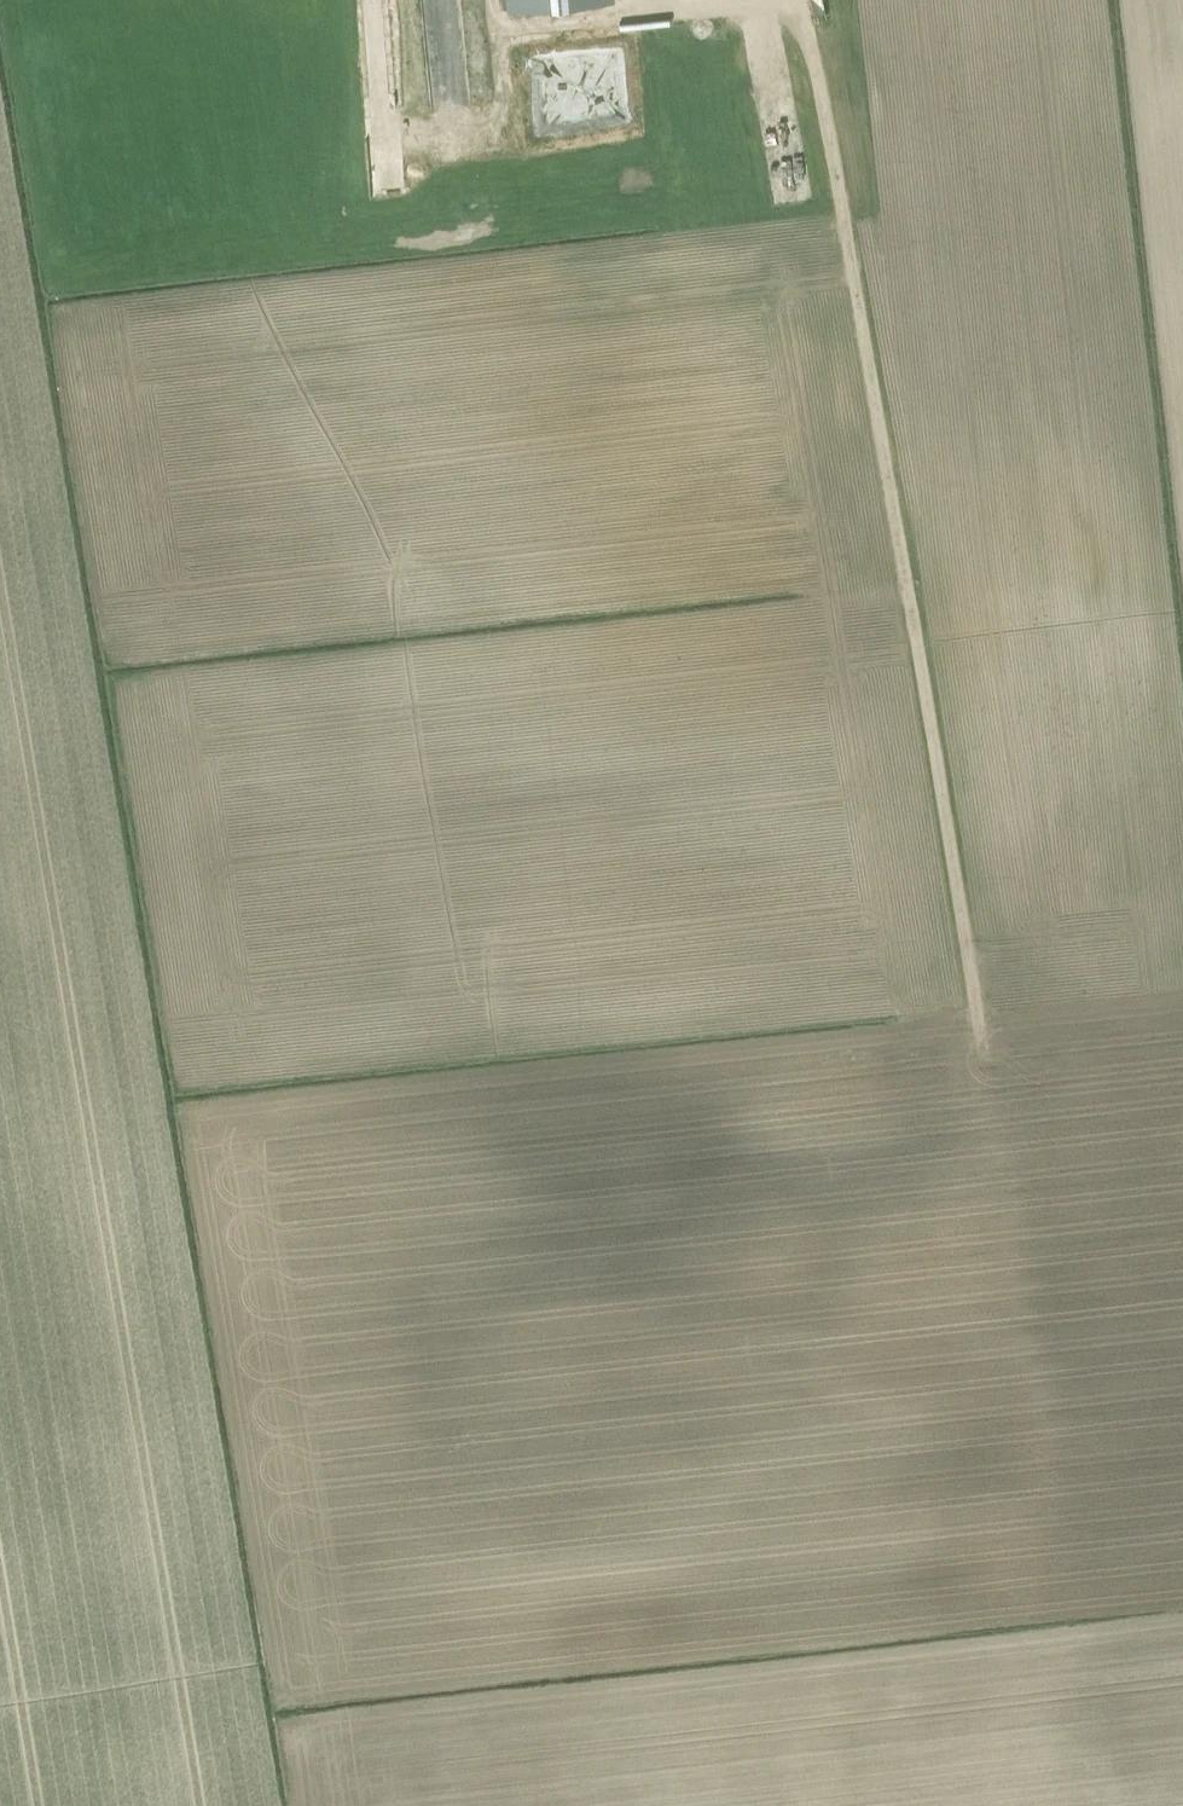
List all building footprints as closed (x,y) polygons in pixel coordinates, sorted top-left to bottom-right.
[(509,13),(613,3),(612,0),(508,0),(509,13)]
